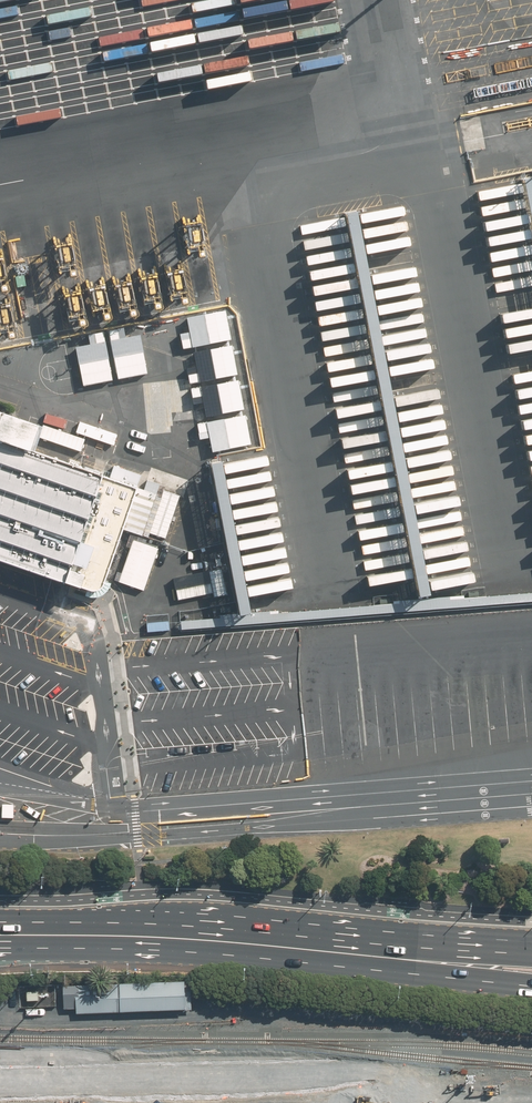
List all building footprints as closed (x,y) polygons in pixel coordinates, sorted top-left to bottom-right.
[(521,175),(531,233),(531,186),(530,173),(521,175)] [(358,215),(347,217),(418,592),(429,590),(358,215)] [(32,449),(41,424),(0,410),(0,438),(32,449)] [(44,424),(40,438),(80,451),(85,438),(44,424)] [(71,583),(92,590),(100,588),(103,577),(121,526),(148,535),(149,531),(166,536),(180,496),(138,482),(141,475),(113,465),(110,476),(32,449),(0,438),(0,558),(71,583)] [(221,455),(210,457),(240,609),(250,607),(221,455)] [(119,582),(143,590),(158,548),(134,540),(119,582)] [(221,568),(174,578),(178,599),(212,592),(213,597),(227,594),(221,568)] [(181,617),(182,626),(531,597),(531,588),(181,617)] [(148,628),(170,626),(169,617),(147,620),(148,628)] [(15,805),(3,805),(2,818),(14,819),(15,805)] [(192,1009),(191,980),(64,986),(65,1008),(77,1008),(78,1014),(192,1009)] [(39,990),(27,991),(28,1001),(39,1000),(39,990)]
